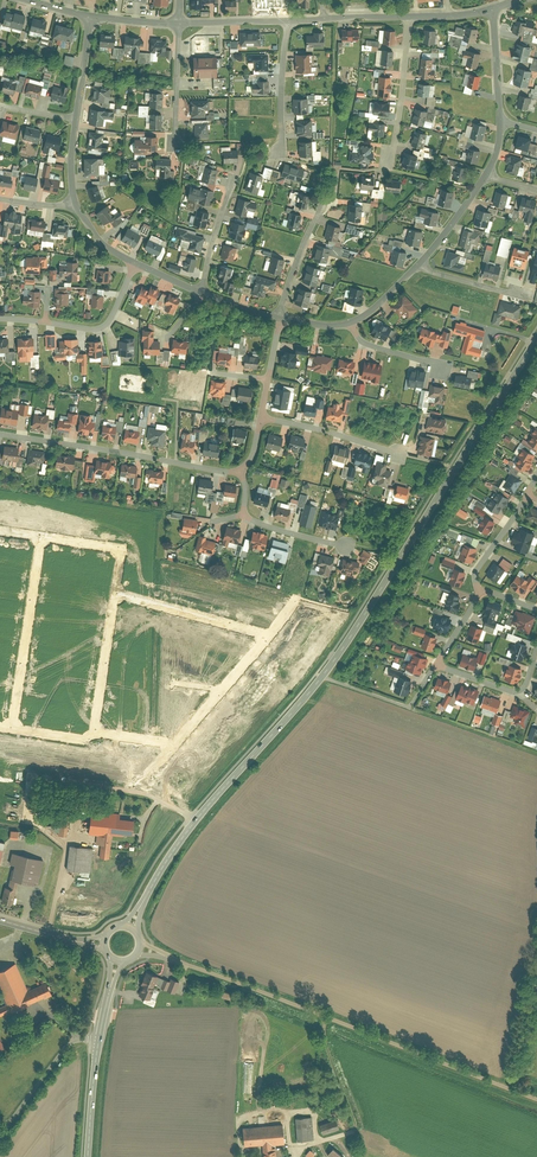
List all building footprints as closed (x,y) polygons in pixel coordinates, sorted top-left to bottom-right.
[(192,8),(203,8),(203,3),(216,3),(216,0),(192,0),(192,8)] [(237,1),(225,0),(225,11),(236,11),(237,1)] [(258,10),(269,9),(269,8),(268,0),(257,0),(258,10)] [(282,0),(268,0),(269,8),(282,8),(282,0)] [(309,8),(309,0),(297,0),(297,2),(301,2),(301,8),(309,8)] [(2,25),(23,29),(26,15),(6,10),(2,25)] [(30,29),(45,33),(48,20),(33,16),(30,29)] [(513,32),(526,36),(530,24),(516,21),(513,32)] [(54,36),(73,41),(76,29),(57,23),(54,36)] [(464,39),(476,42),(479,28),(468,25),(464,39)] [(395,44),(396,30),(385,29),(383,43),(395,44)] [(344,40),(359,40),(359,30),(343,30),(344,40)] [(436,44),(437,30),(425,30),(425,43),(436,44)] [(114,46),(115,33),(101,32),(100,45),(114,46)] [(261,32),(241,32),(242,46),(261,45),(261,32)] [(307,35),(307,46),(325,45),(324,32),(315,32),(315,35),(307,35)] [(126,36),(125,49),(140,50),(140,37),(126,36)] [(154,55),(167,56),(168,39),(155,38),(154,53),(154,55)] [(229,51),(237,51),(237,41),(229,41),(229,51)] [(514,58),(528,62),(532,48),(518,44),(514,58)] [(124,57),(125,49),(114,48),(114,56),(124,57)] [(431,48),(431,57),(444,57),(444,48),(431,48)] [(393,65),(395,51),(383,49),(381,64),(393,65)] [(467,66),(478,68),(482,52),(471,50),(467,66)] [(154,55),(154,53),(140,52),(139,62),(153,63),(154,55)] [(256,71),(269,71),(269,52),(256,52),(256,54),(256,61),(256,71)] [(311,72),(311,53),(296,54),(297,73),(311,72)] [(64,54),(62,63),(72,66),(74,56),(64,54)] [(217,54),(193,54),(193,76),(212,76),(217,76),(217,54)] [(433,59),(422,58),(421,76),(432,77),(433,59)] [(515,84),(528,88),(534,69),(521,65),(515,84)] [(42,80),(48,82),(51,74),(44,72),(42,80)] [(468,86),(479,88),(482,75),(471,73),(468,86)] [(390,96),(392,77),(380,75),(378,95),(390,96)] [(223,76),(217,76),(212,76),(212,87),(222,88),(223,76)] [(2,91),(14,95),(17,84),(15,83),(16,80),(10,78),(10,81),(5,80),(2,91)] [(270,91),(270,80),(259,80),(259,85),(259,91),(270,91)] [(40,98),(43,85),(29,81),(25,94),(40,98)] [(418,94),(431,95),(432,84),(419,82),(418,94)] [(95,83),(93,99),(107,101),(110,85),(95,83)] [(65,102),(70,86),(63,84),(62,87),(54,85),(51,98),(65,102)] [(162,93),(151,92),(150,106),(161,106),(162,93)] [(519,106),(531,110),(535,97),(523,93),(519,106)] [(315,95),(308,95),(308,98),(293,98),(294,113),(309,113),(309,104),(316,103),(315,95)] [(192,96),(192,117),(211,117),(211,96),(192,96)] [(374,113),(389,115),(390,102),(375,101),(374,113)] [(89,122),(103,124),(105,116),(106,109),(91,107),(89,122)] [(414,121),(426,124),(430,111),(417,107),(414,121)] [(115,110),(106,109),(105,116),(114,118),(115,110)] [(150,127),(162,128),(163,115),(151,114),(150,127)] [(313,135),(312,119),(304,119),(304,114),(297,114),(298,135),(313,135)] [(4,120),(0,135),(16,139),(20,124),(4,120)] [(208,137),(208,121),(195,121),(195,138),(208,137)] [(384,135),(386,123),(369,121),(369,129),(373,129),(372,134),(384,135)] [(472,137),(484,140),(488,125),(475,122),(472,137)] [(42,129),(27,125),(23,139),(39,143),(42,129)] [(91,130),(89,142),(101,144),(103,132),(91,130)] [(413,145),(425,148),(429,133),(417,130),(413,145)] [(466,144),(467,136),(464,136),(465,132),(462,132),(462,133),(459,133),(458,142),(466,144)] [(63,137),(48,133),(44,152),(54,154),(55,149),(60,151),(63,137)] [(148,148),(158,149),(159,136),(149,135),(148,143),(148,148)] [(521,135),(517,148),(527,151),(531,138),(521,135)] [(316,141),(299,141),(300,156),(313,155),(314,163),(322,164),(322,150),(317,150),(316,141)] [(88,149),(108,152),(109,145),(101,144),(89,142),(88,149)] [(148,148),(148,143),(136,143),(135,153),(147,154),(148,148)] [(360,151),(351,150),(350,161),(362,162),(362,167),(369,167),(369,163),(370,164),(370,159),(373,159),(374,152),(371,152),(371,145),(361,144),(360,151)] [(468,161),(479,163),(482,149),(471,147),(468,161)] [(238,163),(238,149),(225,149),(225,163),(238,163)] [(401,167),(416,170),(419,154),(404,152),(401,167)] [(507,171),(519,174),(524,158),(511,155),(507,171)] [(85,157),(86,174),(98,174),(98,156),(85,157)] [(194,168),(196,158),(189,156),(188,162),(189,162),(189,167),(194,168)] [(158,176),(170,176),(172,158),(159,157),(158,176)] [(280,176),(302,181),(305,168),(283,162),(280,176)] [(206,164),(201,180),(215,184),(220,168),(206,164)] [(454,179),(465,181),(468,167),(457,165),(454,179)] [(244,190),(257,195),(264,175),(251,170),(244,190)] [(12,186),(14,176),(0,174),(0,185),(12,186)] [(36,191),(39,178),(26,175),(23,188),(36,191)] [(58,193),(61,180),(46,176),(43,190),(58,193)] [(362,176),(361,188),(374,189),(375,177),(362,176)] [(387,180),(386,192),(399,193),(400,181),(387,180)] [(87,188),(91,202),(102,199),(98,185),(87,188)] [(186,199),(212,205),(215,190),(189,185),(186,199)] [(440,203),(452,206),(456,191),(443,189),(440,203)] [(297,206),(307,208),(310,194),(300,192),(297,206)] [(499,192),(496,204),(505,207),(509,195),(499,192)] [(235,212),(248,216),(253,201),(240,197),(235,212)] [(536,212),(536,209),(536,201),(523,197),(520,207),(536,212)] [(349,219),(362,220),(363,204),(350,203),(349,219)] [(97,214),(105,224),(109,220),(114,226),(113,227),(115,230),(119,227),(123,222),(116,214),(113,217),(106,208),(97,214)] [(194,226),(207,229),(210,212),(197,209),(194,226)] [(425,222),(438,225),(441,212),(428,209),(425,222)] [(287,226),(299,229),(303,213),(292,210),(287,226)] [(10,212),(6,212),(4,225),(13,226),(12,231),(21,232),(22,222),(25,223),(26,215),(18,213),(17,211),(12,211),(10,212)] [(479,211),(475,225),(486,228),(491,214),(479,211)] [(45,232),(46,220),(32,218),(31,230),(45,232)] [(248,223),(234,220),(230,236),(244,240),(248,223)] [(53,235),(68,238),(70,224),(55,222),(53,235)] [(139,231),(146,234),(150,226),(143,222),(139,231)] [(354,229),(355,226),(346,223),(344,232),(358,235),(359,230),(354,229)] [(326,238),(338,240),(341,227),(329,224),(326,238)] [(176,237),(192,241),(194,233),(195,231),(179,227),(176,237)] [(122,240),(135,246),(141,235),(128,228),(122,240)] [(407,243),(421,246),(424,231),(410,228),(407,243)] [(466,229),(460,247),(470,250),(475,232),(466,229)] [(190,249),(201,252),(205,236),(194,233),(192,241),(190,249)] [(145,248),(159,254),(164,245),(150,239),(145,248)] [(512,242),(501,239),(497,255),(508,258),(512,242)] [(221,257),(234,260),(237,247),(224,244),(221,257)] [(315,259),(327,262),(331,248),(318,245),(315,259)] [(494,248),(487,247),(483,262),(487,263),(490,264),(494,248)] [(511,265),(525,269),(531,251),(516,247),(511,265)] [(391,265),(404,268),(407,252),(395,249),(391,265)] [(445,266),(464,272),(466,264),(459,262),(461,255),(449,252),(445,266)] [(269,269),(282,273),(285,258),(272,255),(269,269)] [(40,273),(41,256),(34,256),(34,257),(27,256),(26,272),(40,273)] [(184,268),(194,271),(197,259),(188,256),(184,268)] [(79,262),(68,261),(68,265),(60,264),(60,275),(67,275),(67,280),(78,281),(79,262)] [(169,268),(180,271),(182,267),(170,263),(169,268)] [(490,264),(487,263),(484,276),(500,280),(503,267),(490,264)] [(305,284),(317,287),(321,268),(309,265),(305,284)] [(218,278),(229,281),(232,268),(221,266),(218,278)] [(111,270),(98,269),(97,281),(110,282),(111,270)] [(258,275),(253,294),(271,299),(276,279),(258,275)] [(331,293),(332,286),(321,283),(320,290),(331,293)] [(136,300),(144,304),(146,301),(151,290),(142,286),(136,300)] [(151,290),(146,301),(153,304),(160,289),(152,286),(151,290)] [(348,302),(361,305),(365,289),(351,286),(348,302)] [(67,287),(55,287),(55,304),(70,305),(70,292),(67,292),(67,287)] [(296,303),(308,306),(312,291),(300,288),(296,303)] [(40,306),(42,291),(30,290),(30,296),(24,295),(23,303),(28,303),(27,305),(40,306)] [(165,310),(173,313),(176,309),(177,309),(182,298),(170,292),(165,304),(167,305),(165,310)] [(105,295),(93,294),(91,306),(104,308),(105,295)] [(409,319),(419,309),(403,294),(393,304),(409,319)] [(498,314),(518,318),(521,307),(501,303),(498,314)] [(456,314),(459,306),(453,305),(451,312),(456,314)] [(160,351),(160,341),(154,341),(155,325),(149,322),(149,329),(143,329),(142,344),(144,344),(143,354),(157,355),(157,363),(165,363),(165,351),(160,351)] [(371,335),(387,340),(391,328),(375,322),(371,335)] [(483,339),(485,330),(457,324),(455,333),(466,335),(475,337),(483,339)] [(441,345),(447,346),(451,333),(445,331),(443,335),(423,329),(420,340),(426,342),(426,340),(428,341),(427,344),(434,346),(436,340),(442,341),(441,345)] [(55,334),(45,334),(46,349),(54,348),(56,345),(55,334)] [(245,361),(246,354),(247,345),(244,345),(246,336),(242,335),(241,343),(235,342),(235,347),(230,346),(229,355),(232,355),(238,356),(238,360),(245,361)] [(475,337),(466,335),(463,350),(471,352),(473,346),(475,337)] [(27,351),(35,351),(34,337),(18,338),(19,355),(28,355),(27,351)] [(119,355),(135,356),(136,338),(119,337),(119,355)] [(8,338),(0,338),(0,352),(5,352),(6,360),(16,360),(15,351),(9,351),(8,338)] [(79,353),(79,338),(60,338),(60,346),(57,346),(56,347),(56,351),(57,352),(60,352),(60,353),(57,353),(55,355),(55,357),(56,358),(57,359),(63,359),(65,357),(67,357),(68,359),(69,360),(72,360),(72,361),(73,363),(78,363),(79,362),(82,362),(82,373),(88,374),(88,353),(79,353)] [(188,354),(189,342),(173,339),(172,352),(188,354)] [(104,356),(103,340),(89,340),(90,359),(101,358),(102,366),(110,365),(109,355),(104,356)] [(473,346),(471,352),(490,356),(491,350),(473,346)] [(280,364),(296,368),(299,353),(284,349),(280,364)] [(219,353),(218,363),(231,365),(232,355),(229,355),(219,353)] [(245,361),(245,367),(258,368),(259,355),(246,354),(245,361)] [(322,368),(330,369),(332,358),(317,355),(313,371),(321,372),(322,368)] [(335,371),(353,375),(356,362),(338,358),(335,371)] [(362,378),(377,381),(381,365),(365,361),(362,378)] [(418,372),(412,371),(409,385),(416,386),(416,385),(418,372)] [(423,387),(426,372),(419,371),(418,372),(416,385),(423,387)] [(455,384),(469,387),(471,378),(457,375),(455,384)] [(226,395),(228,381),(212,378),(210,392),(213,392),(212,395),(223,397),(223,395),(226,395)] [(277,411),(289,413),(294,387),(283,385),(282,389),(274,388),(271,402),(276,403),(275,408),(278,408),(277,411)] [(428,401),(442,403),(445,387),(431,385),(428,401)] [(252,402),(254,387),(239,386),(238,401),(252,402)] [(303,413),(315,416),(317,408),(322,409),(324,400),(315,398),(315,402),(306,400),(303,413)] [(329,407),(326,418),(339,421),(342,410),(339,409),(340,406),(337,403),(333,404),(333,408),(329,407)] [(21,404),(21,415),(31,415),(31,404),(21,404)] [(160,406),(144,404),(142,418),(138,418),(138,425),(145,426),(147,411),(159,413),(160,406)] [(17,424),(19,411),(2,408),(0,419),(0,421),(17,424)] [(32,427),(48,430),(49,420),(54,420),(55,410),(48,409),(47,414),(34,412),(32,427)] [(57,430),(70,432),(71,423),(77,423),(78,413),(68,412),(68,415),(59,414),(57,430)] [(201,418),(202,413),(195,412),(193,421),(196,422),(197,417),(201,418)] [(81,414),(78,433),(93,435),(95,421),(91,421),(92,416),(81,414)] [(425,429),(445,433),(448,418),(428,414),(425,429)] [(356,416),(354,427),(366,430),(369,419),(356,416)] [(377,422),(374,433),(387,436),(390,425),(377,422)] [(102,436),(115,438),(117,425),(103,424),(102,436)] [(536,445),(536,426),(529,440),(536,445)] [(151,445),(164,447),(167,430),(150,427),(148,439),(152,440),(151,445)] [(181,450),(194,452),(196,440),(200,441),(202,429),(195,427),(194,433),(184,432),(181,450)] [(232,440),(245,442),(247,429),(234,427),(232,440)] [(124,441),(139,443),(140,431),(126,428),(124,441)] [(205,442),(203,454),(218,457),(220,444),(207,441),(209,430),(202,429),(200,441),(205,442)] [(266,447),(279,450),(283,435),(269,432),(266,447)] [(417,452),(431,455),(436,436),(421,433),(417,452)] [(288,447),(303,451),(305,439),(291,435),(288,447)] [(2,459),(18,461),(20,447),(4,445),(2,459)] [(331,458),(347,462),(350,448),(334,445),(331,458)] [(38,462),(45,463),(46,451),(30,449),(27,465),(37,466),(38,462)] [(356,463),(368,466),(371,453),(359,451),(356,463)] [(527,451),(519,465),(527,470),(536,456),(527,451)] [(58,454),(56,466),(74,469),(74,468),(82,470),(83,460),(76,459),(76,457),(58,454)] [(96,465),(87,463),(85,480),(95,481),(96,473),(102,474),(102,477),(110,478),(111,473),(113,473),(115,472),(116,467),(114,465),(112,464),(113,461),(97,459),(96,465)] [(492,459),(489,463),(496,467),(498,463),(492,459)] [(122,463),(120,476),(135,478),(134,487),(141,488),(143,477),(135,476),(137,465),(122,463)] [(377,484),(386,486),(391,471),(385,469),(386,466),(377,463),(373,478),(378,479),(377,484)] [(169,481),(164,481),(165,470),(147,468),(146,475),(150,475),(149,481),(164,482),(163,492),(168,493),(169,481)] [(507,486),(516,492),(524,479),(515,474),(507,486)] [(212,492),(214,480),(200,478),(197,491),(207,492),(205,502),(212,503),(210,511),(218,513),(220,501),(217,500),(218,493),(212,492)] [(287,487),(289,480),(281,478),(279,485),(287,487)] [(218,491),(218,493),(217,500),(220,501),(224,501),(224,500),(234,501),(237,486),(226,484),(224,492),(218,491)] [(395,496),(407,499),(409,488),(397,485),(395,496)] [(254,505),(267,508),(271,491),(258,488),(254,505)] [(487,506),(498,513),(502,506),(503,506),(509,497),(498,490),(493,499),(492,498),(487,506)] [(311,527),(315,506),(314,506),(315,501),(309,500),(308,504),(303,503),(298,525),(311,527)] [(536,522),(536,507),(532,505),(527,517),(536,522)] [(277,519),(287,521),(290,508),(280,506),(277,519)] [(464,519),(468,513),(459,507),(455,513),(464,519)] [(320,525),(336,529),(339,514),(323,510),(320,525)] [(478,527),(490,534),(497,522),(485,515),(478,527)] [(190,537),(196,533),(198,520),(185,517),(183,529),(180,528),(179,532),(183,536),(190,537)] [(239,544),(243,530),(227,526),(223,544),(228,546),(230,541),(239,544)] [(514,545),(529,551),(536,533),(522,527),(514,545)] [(462,533),(448,528),(446,535),(459,540),(462,533)] [(265,549),(269,535),(254,531),(250,545),(265,549)] [(207,539),(207,537),(200,535),(196,550),(213,554),(217,542),(207,539)] [(470,545),(476,546),(478,538),(472,537),(470,545)] [(285,562),(290,543),(274,539),(269,557),(285,562)] [(460,559),(473,563),(478,548),(465,544),(460,559)] [(364,549),(360,556),(363,558),(360,562),(365,565),(372,554),(364,549)] [(335,558),(322,554),(318,565),(320,566),(318,572),(330,575),(335,558)] [(360,561),(343,558),(341,573),(353,575),(354,570),(359,571),(360,561)] [(444,565),(456,569),(458,563),(446,559),(444,565)] [(486,573),(498,581),(506,569),(494,561),(486,573)] [(452,583),(463,586),(467,572),(456,569),(452,583)] [(524,593),(528,587),(531,589),(536,580),(528,574),(526,578),(518,573),(510,584),(524,593)] [(446,607),(458,611),(462,597),(450,594),(446,607)] [(483,618),(494,622),(496,613),(499,613),(502,605),(488,601),(483,618)] [(518,626),(531,631),(536,615),(523,610),(518,626)] [(433,626),(448,631),(452,619),(437,615),(433,626)] [(496,624),(486,620),(483,628),(493,632),(496,624)] [(467,639),(479,643),(483,629),(472,625),(467,639)] [(423,646),(433,649),(437,636),(427,633),(426,637),(423,646)] [(511,653),(524,658),(528,644),(515,640),(511,653)] [(392,649),(401,651),(402,646),(393,643),(392,649)] [(409,668),(423,673),(428,657),(413,652),(409,668)] [(478,659),(477,661),(482,663),(485,653),(480,652),(478,659)] [(461,664),(474,669),(477,661),(478,659),(464,654),(461,664)] [(505,678),(517,682),(522,669),(509,664),(505,678)] [(433,689),(449,693),(453,680),(437,676),(433,689)] [(411,681),(400,677),(395,691),(406,694),(411,681)] [(475,704),(479,689),(463,684),(458,699),(475,704)] [(483,706),(498,711),(502,699),(487,694),(483,706)] [(514,706),(511,716),(526,721),(529,711),(514,706)] [(504,714),(498,711),(494,724),(500,726),(504,714)] [(480,723),(482,716),(475,714),(473,721),(480,723)] [(61,812),(58,836),(66,837),(70,813),(61,812)] [(119,834),(121,819),(121,815),(91,812),(89,835),(103,836),(101,859),(110,859),(112,837),(119,838),(119,834)] [(41,821),(42,824),(44,826),(48,827),(51,826),(53,823),(55,820),(54,817),(52,814),(49,813),(46,813),(43,814),(41,817),(41,821)] [(135,836),(136,821),(121,819),(119,834),(135,836)] [(22,831),(10,831),(10,839),(22,839),(22,831)] [(91,873),(94,850),(69,846),(66,869),(91,873)] [(42,861),(12,854),(9,864),(13,865),(8,888),(5,887),(1,903),(12,905),(17,882),(37,886),(42,861)] [(0,968),(0,987),(7,1004),(0,1007),(0,1015),(51,994),(45,982),(26,990),(14,962),(0,968)] [(157,977),(144,972),(140,984),(141,985),(138,994),(149,998),(157,977)] [(297,1140),(314,1139),(312,1117),(296,1118),(297,1140)] [(320,1125),(323,1133),(339,1128),(336,1119),(320,1125)] [(273,1144),(284,1143),(283,1123),(243,1126),(244,1146),(264,1144),(273,1144)] [(276,1148),(273,1148),(273,1144),(264,1144),(265,1156),(277,1156),(276,1148)] [(329,1154),(332,1156),(345,1156),(334,1148),(329,1154)]
